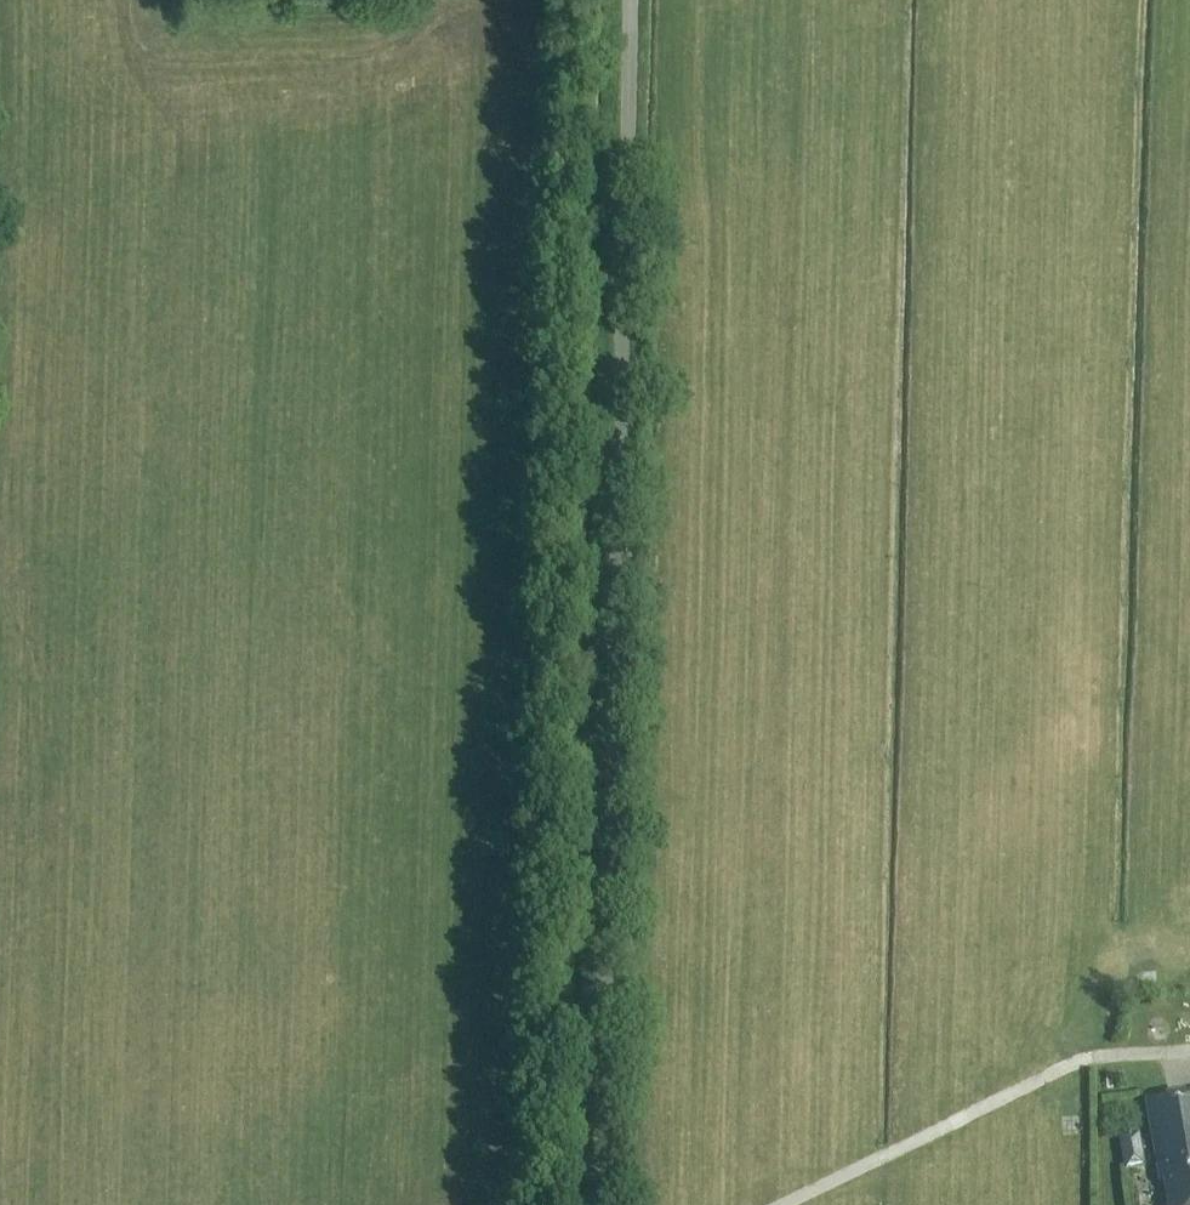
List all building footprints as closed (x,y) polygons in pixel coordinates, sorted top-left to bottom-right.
[(1146,1101),(1160,1183),(1165,1182),(1169,1204),(1189,1204),(1189,1094),(1146,1101)] [(1124,1166),(1145,1162),(1141,1131),(1120,1134),(1124,1166)]
